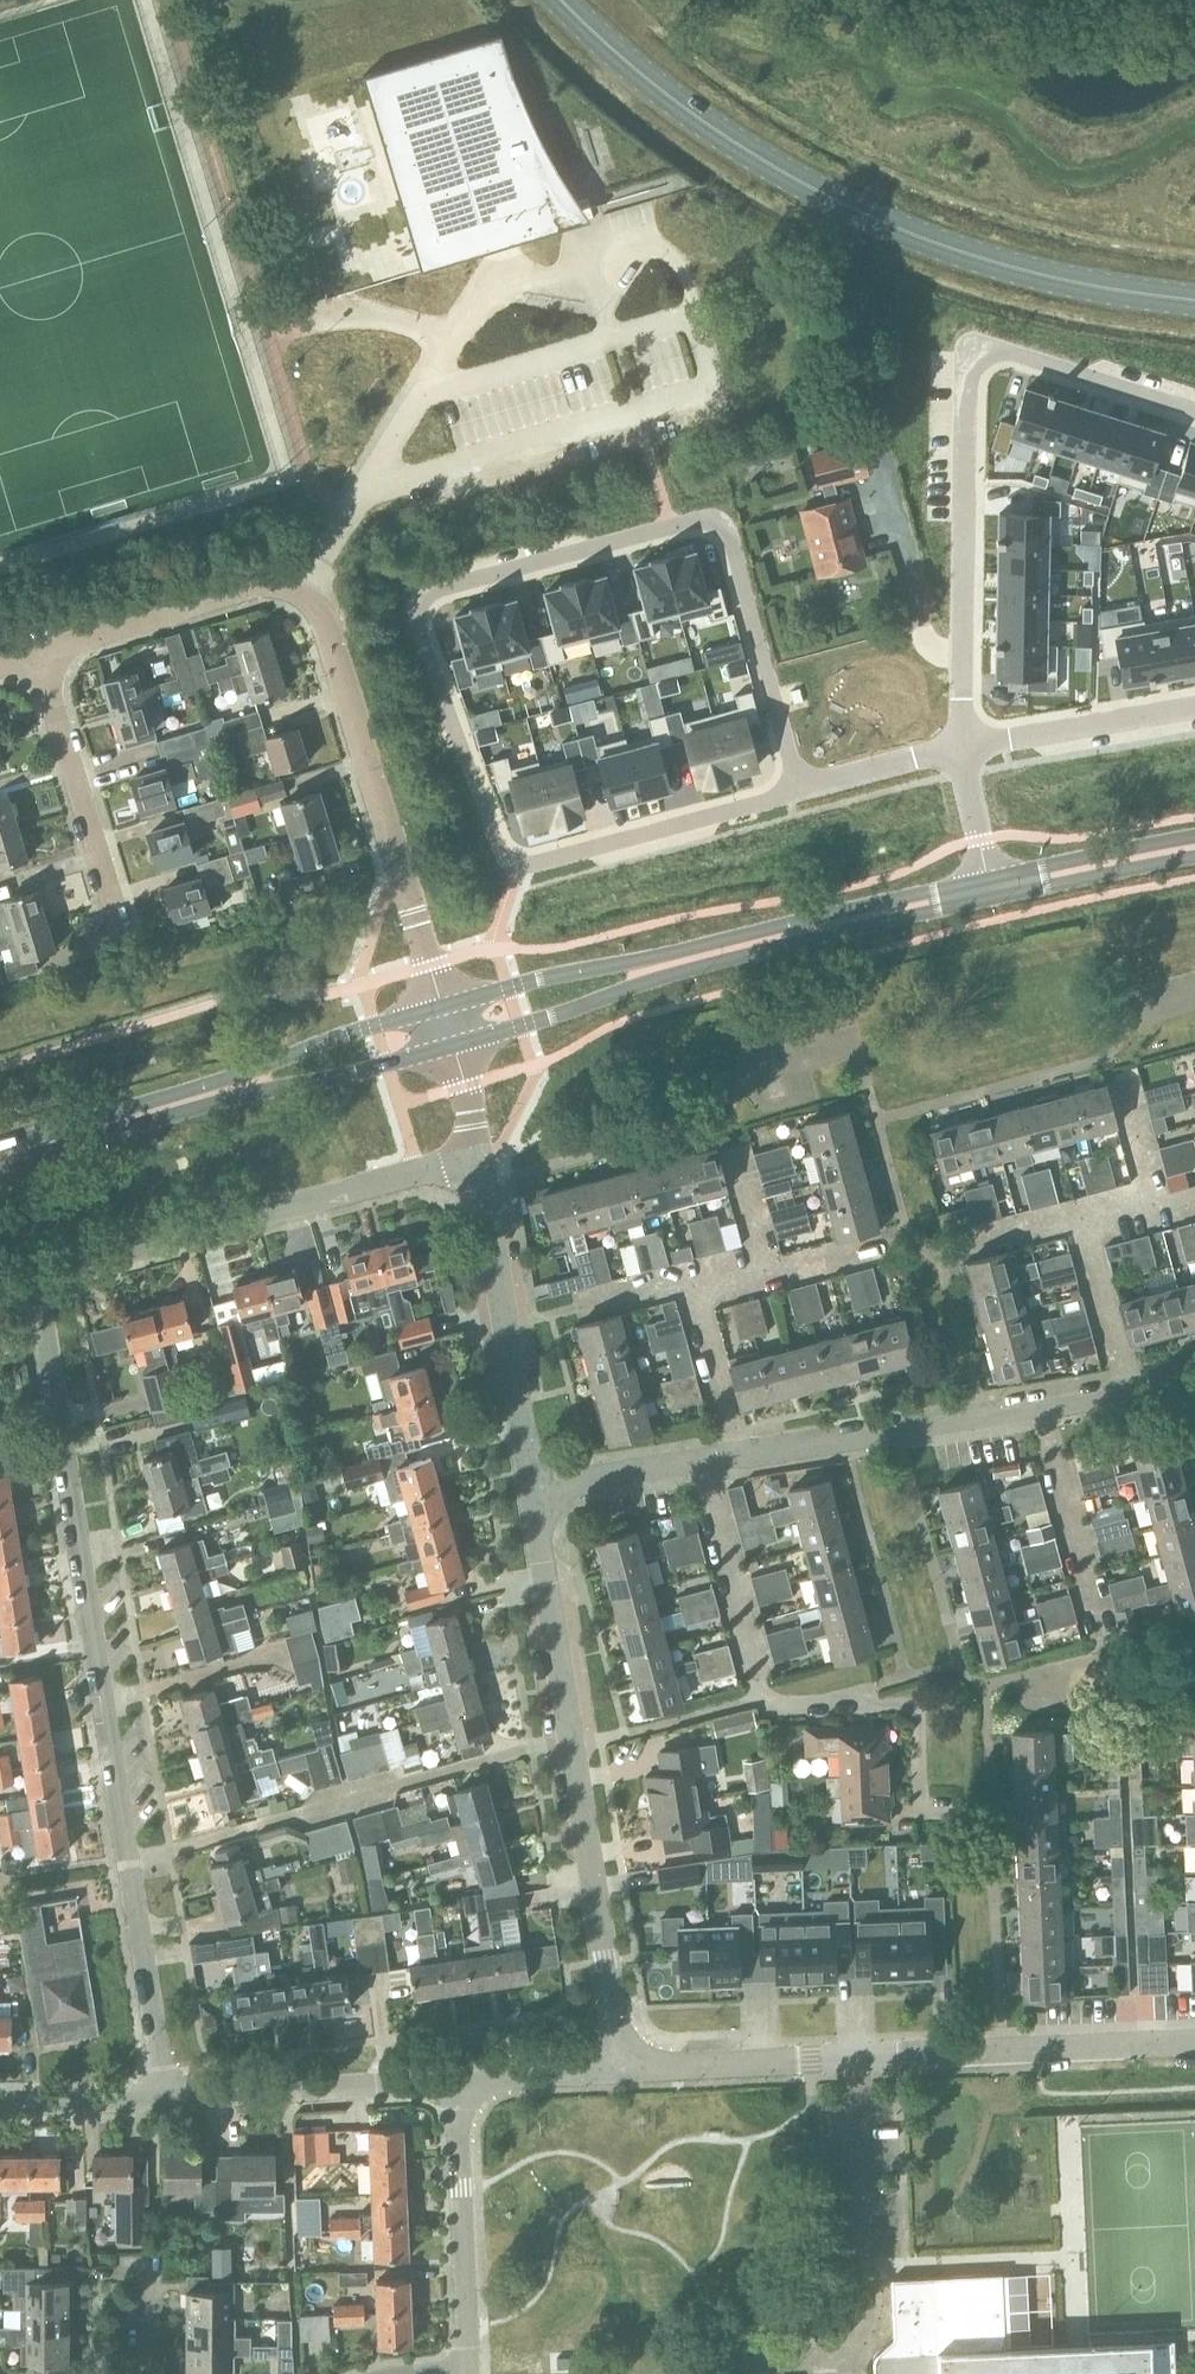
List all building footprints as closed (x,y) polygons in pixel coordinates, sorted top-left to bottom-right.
[(501,34),(363,75),(421,270),(487,250),(524,239),(560,228),(551,199),(554,197),(554,193),(552,191),(548,190),(548,189),(502,36),(501,34)] [(1001,420),(992,447),(1006,452),(1010,440),(1035,448),(1036,449),(1037,446),(1036,445),(1051,399),(1052,400),(1053,395),(1052,394),(1048,393),(1048,395),(1026,388),(1015,424),(1001,420)] [(1051,399),(1036,445),(1037,446),(1057,452),(1058,452),(1059,447),(1058,446),(1071,406),(1052,400),(1051,399)] [(1071,406),(1058,446),(1059,447),(1077,452),(1079,453),(1091,412),(1071,406)] [(1077,452),(1076,458),(1097,465),(1112,419),(1091,412),(1079,453),(1077,452)] [(1112,419),(1097,465),(1120,472),(1122,472),(1136,427),(1135,426),(1112,419)] [(1120,472),(1118,481),(1119,481),(1144,489),(1143,492),(1158,497),(1167,469),(1152,465),(1163,432),(1137,424),(1136,423),(1135,426),(1136,427),(1122,472),(1120,472)] [(1158,497),(1172,502),(1173,498),(1194,505),(1194,442),(1191,441),(1181,474),(1167,469),(1158,497)] [(828,504),(801,511),(817,575),(864,563),(847,499),(837,501),(832,483),(867,474),(858,442),(811,454),(819,486),(823,486),(828,504)] [(1035,473),(1032,482),(1046,487),(1049,478),(1035,473)] [(849,497),(863,492),(858,476),(843,481),(849,497)] [(1075,486),(1072,495),(1086,500),(1089,490),(1075,486)] [(1089,490),(1086,500),(1100,504),(1103,495),(1089,490)] [(997,538),(997,543),(999,543),(1002,543),(1002,542),(1050,543),(1050,544),(1053,544),(1053,543),(1054,515),(1060,515),(1061,499),(1031,499),(1031,514),(999,513),(999,538),(997,538)] [(1182,541),(1167,544),(1169,553),(1183,551),(1182,541)] [(1002,543),(1001,568),(1044,569),(1044,570),(1050,570),(1050,544),(1050,543),(1002,542),(1002,543)] [(1084,544),(1083,556),(1084,559),(1088,559),(1101,559),(1101,544),(1084,544)] [(678,553),(664,557),(680,614),(679,614),(680,620),(709,612),(711,620),(728,615),(721,586),(706,590),(695,551),(679,556),(678,553)] [(646,607),(631,611),(638,639),(655,635),(651,622),(679,614),(680,614),(664,557),(651,560),(652,563),(635,567),(646,607)] [(1001,568),(1001,594),(1043,594),(1043,593),(1044,570),(1044,569),(1001,568)] [(1084,569),(1083,584),(1093,584),(1093,569),(1084,569)] [(588,577),(575,581),(590,638),(589,638),(590,644),(621,636),(623,643),(638,639),(631,611),(616,614),(605,575),(589,580),(588,577)] [(556,631),(541,635),(549,663),(565,659),(562,646),(589,638),(590,638),(575,581),(561,584),(562,587),(545,591),(556,631)] [(1001,594),(1000,619),(1043,620),(1043,621),(1048,621),(1049,593),(1043,593),(1043,594),(1001,594)] [(498,601),(485,605),(500,662),(501,662),(530,654),(533,668),(549,663),(541,635),(526,639),(516,599),(499,604),(498,601)] [(466,654),(451,659),(459,687),(474,683),(472,676),(503,667),(501,662),(500,662),(485,605),(471,608),(472,611),(456,615),(466,654)] [(1083,606),(1083,621),(1092,621),(1092,607),(1083,606)] [(1169,618),(1178,671),(1194,668),(1194,622),(1194,614),(1169,618)] [(1144,622),(1143,623),(1152,676),(1154,676),(1178,671),(1169,618),(1144,622)] [(1000,644),(1000,645),(1042,646),(1042,645),(1043,621),(1043,620),(1000,619),(1000,644)] [(1144,619),(1099,627),(1104,656),(1119,654),(1124,684),(1149,679),(1149,682),(1153,681),(1154,681),(1154,676),(1152,676),(1143,623),(1144,622),(1144,619)] [(1091,647),(1092,621),(1083,621),(1078,621),(1077,646),(1091,647)] [(207,682),(277,661),(267,631),(235,641),(238,652),(225,656),(227,662),(205,669),(200,652),(186,656),(185,657),(196,691),(209,687),(207,682)] [(185,657),(186,656),(179,632),(165,636),(177,677),(159,683),(140,688),(135,672),(103,682),(112,711),(144,701),(158,697),(162,696),(181,690),(183,695),(196,691),(185,657)] [(741,640),(701,651),(706,668),(725,663),(746,657),(741,640)] [(995,644),(995,649),(997,649),(996,674),(1027,674),(1027,689),(1056,690),(1057,645),(1042,645),(1042,646),(1000,645),(1000,644),(995,644)] [(207,682),(209,687),(211,687),(211,689),(219,685),(221,691),(235,686),(236,693),(249,689),(253,699),(286,689),(277,661),(207,682)] [(670,661),(646,667),(650,682),(656,680),(674,676),(670,661)] [(598,678),(587,680),(591,697),(602,695),(598,678)] [(656,682),(640,686),(643,698),(659,694),(656,682)] [(738,707),(711,714),(728,774),(729,774),(756,767),(745,723),(760,719),(752,691),(735,695),(738,707)] [(162,710),(158,697),(144,701),(112,711),(120,739),(125,738),(128,747),(156,738),(148,714),(162,710)] [(584,701),(569,705),(573,720),(588,716),(584,701)] [(237,732),(262,725),(258,710),(224,720),(228,735),(237,732)] [(680,710),(665,714),(673,743),(687,739),(699,782),(702,781),(703,784),(729,777),(729,774),(728,774),(711,714),(683,721),(680,710)] [(627,743),(626,743),(641,798),(669,790),(658,747),(673,743),(665,714),(648,718),(653,736),(627,743)] [(262,725),(237,732),(245,756),(269,748),(275,770),(307,760),(296,728),(267,738),(262,725)] [(157,742),(161,755),(210,740),(206,726),(157,742)] [(593,733),(578,737),(586,766),(600,762),(612,805),(641,798),(626,743),(627,743),(626,737),(596,745),(593,733)] [(540,766),(539,766),(554,821),(552,821),(553,824),(580,817),(579,814),(582,813),(571,770),(586,766),(578,737),(563,741),(567,759),(540,766)] [(215,756),(210,740),(161,755),(161,756),(167,754),(170,766),(165,768),(165,769),(132,779),(142,811),(174,801),(169,784),(195,776),(197,783),(221,776),(215,756)] [(149,767),(144,747),(122,753),(127,772),(149,767)] [(508,756),(491,760),(498,790),(513,785),(525,829),(552,821),(554,821),(539,766),(540,766),(539,760),(511,768),(508,756)] [(228,795),(237,823),(242,821),(240,815),(261,808),(259,803),(287,794),(283,779),(228,795)] [(281,837),(293,833),(326,823),(317,792),(283,802),(288,819),(276,822),(281,837)] [(183,824),(148,834),(153,849),(149,853),(149,856),(150,860),(153,862),(157,863),(158,865),(192,855),(188,840),(203,836),(199,822),(219,816),(222,828),(236,823),(237,823),(228,795),(184,809),(188,822),(183,824)] [(19,829),(10,800),(0,803),(0,835),(19,829)] [(326,823),(293,833),(303,866),(336,856),(326,823)] [(27,857),(19,829),(0,835),(0,866),(27,857)] [(196,863),(200,877),(165,888),(175,920),(209,909),(223,904),(217,885),(234,880),(226,855),(196,863)] [(255,880),(263,906),(290,899),(289,895),(316,887),(312,873),(298,877),(294,863),(281,867),(283,873),(255,880)] [(14,930),(46,920),(37,891),(4,901),(4,900),(0,902),(0,934),(14,930)] [(46,920),(14,930),(0,934),(0,947),(9,945),(13,959),(4,962),(10,978),(38,970),(34,954),(55,949),(46,920)] [(1147,1104),(1181,1094),(1177,1080),(1143,1090),(1147,1104)] [(1074,1093),(1085,1133),(1116,1125),(1106,1084),(1105,1084),(1104,1081),(1094,1084),(1094,1087),(1074,1093)] [(1046,1100),(1057,1141),(1085,1133),(1074,1093),(1054,1098),(1053,1095),(1045,1097),(1046,1100)] [(1181,1094),(1147,1104),(1151,1118),(1185,1108),(1181,1094)] [(1017,1108),(1028,1149),(1057,1141),(1046,1100),(1045,1097),(1036,1099),(1037,1102),(1017,1108)] [(998,1107),(987,1110),(989,1115),(1000,1156),(1014,1152),(1018,1166),(1031,1162),(1028,1149),(1017,1108),(1000,1112),(998,1107)] [(813,1152),(854,1141),(849,1123),(853,1121),(851,1110),(846,1111),(805,1122),(805,1125),(797,1127),(801,1141),(809,1139),(813,1152)] [(960,1123),(971,1164),(1000,1156),(989,1115),(987,1110),(978,1112),(980,1118),(960,1123)] [(930,1125),(932,1130),(931,1131),(942,1172),(971,1164),(960,1123),(943,1127),(941,1122),(930,1125)] [(1194,1153),(1194,1146),(1193,1138),(1158,1147),(1162,1162),(1194,1153)] [(813,1152),(821,1180),(862,1169),(869,1168),(866,1159),(859,1161),(854,1141),(813,1152)] [(703,1150),(686,1154),(697,1196),(725,1188),(713,1142),(702,1145),(703,1150)] [(756,1166),(791,1157),(788,1143),(753,1153),(756,1166)] [(1091,1155),(1100,1189),(1115,1185),(1106,1151),(1091,1155)] [(1194,1168),(1194,1153),(1162,1162),(1166,1175),(1194,1168)] [(664,1156),(654,1159),(666,1204),(697,1196),(686,1154),(665,1160),(664,1156)] [(1087,1193),(1100,1189),(1091,1155),(1078,1158),(1087,1193)] [(791,1157),(756,1166),(760,1181),(795,1172),(791,1157)] [(645,1165),(628,1170),(639,1212),(641,1218),(656,1214),(654,1207),(666,1204),(654,1159),(644,1161),(645,1165)] [(1034,1170),(1043,1205),(1058,1201),(1049,1166),(1034,1170)] [(821,1180),(829,1209),(870,1199),(865,1181),(872,1178),(869,1168),(862,1169),(821,1180)] [(609,1171),(599,1174),(611,1219),(614,1231),(642,1224),(641,1218),(639,1212),(628,1170),(610,1175),(609,1171)] [(1030,1208),(1043,1205),(1034,1170),(1020,1174),(1030,1208)] [(590,1180),(571,1186),(582,1227),(581,1227),(583,1233),(599,1228),(598,1223),(611,1219),(599,1174),(589,1176),(590,1180)] [(976,1185),(986,1220),(1001,1216),(991,1181),(976,1185)] [(552,1184),(524,1192),(529,1211),(544,1207),(552,1235),(570,1230),(576,1252),(573,1252),(583,1287),(597,1284),(588,1249),(583,1233),(581,1227),(582,1227),(571,1186),(553,1190),(552,1184)] [(972,1224),(986,1220),(976,1185),(963,1189),(972,1224)] [(870,1199),(829,1209),(825,1210),(827,1221),(832,1220),(837,1238),(878,1228),(877,1226),(882,1226),(879,1216),(875,1217),(870,1199)] [(772,1224),(807,1215),(803,1200),(769,1210),(772,1224)] [(955,1228),(949,1210),(936,1213),(942,1231),(955,1228)] [(702,1217),(712,1252),(725,1248),(716,1214),(702,1217)] [(807,1215),(772,1224),(776,1238),(810,1228),(807,1215)] [(697,1256),(712,1252),(702,1217),(688,1221),(697,1256)] [(1194,1258),(1194,1226),(1194,1221),(1176,1225),(1186,1260),(1194,1258)] [(645,1233),(654,1267),(668,1264),(659,1229),(645,1233)] [(640,1271),(654,1267),(645,1233),(631,1237),(640,1271)] [(1135,1237),(1143,1272),(1157,1268),(1147,1234),(1135,1237)] [(1129,1276),(1143,1272),(1135,1237),(1119,1241),(1129,1276)] [(375,1247),(391,1304),(402,1347),(433,1338),(426,1315),(416,1318),(412,1302),(404,1298),(402,1289),(417,1285),(406,1239),(375,1247)] [(588,1249),(597,1284),(612,1280),(602,1245),(588,1249)] [(691,1246),(670,1252),(673,1262),(694,1257),(691,1246)] [(401,1347),(391,1304),(375,1247),(345,1256),(353,1289),(370,1284),(383,1330),(381,1330),(386,1351),(401,1347)] [(1035,1259),(1034,1260),(1038,1274),(1073,1265),(1069,1251),(1069,1250),(1035,1259)] [(967,1262),(962,1263),(969,1291),(974,1289),(1015,1279),(1015,1281),(1038,1274),(1034,1260),(1017,1264),(1013,1251),(1008,1253),(1007,1251),(967,1262)] [(1073,1265),(1038,1274),(1042,1289),(1064,1282),(1077,1279),(1073,1265)] [(859,1269),(868,1303),(881,1300),(872,1266),(859,1269)] [(294,1269),(263,1277),(279,1335),(289,1332),(284,1313),(286,1312),(284,1307),(303,1302),(294,1269)] [(853,1307),(868,1303),(859,1269),(843,1273),(853,1307)] [(539,1281),(542,1296),(577,1289),(574,1274),(539,1281)] [(1179,1285),(1191,1330),(1194,1329),(1194,1276),(1190,1277),(1191,1282),(1179,1285)] [(255,1387),(238,1319),(247,1317),(250,1327),(255,1330),(267,1327),(270,1337),(279,1335),(263,1277),(233,1285),(237,1298),(213,1305),(237,1392),(255,1387)] [(974,1289),(969,1291),(977,1320),(978,1320),(982,1319),(1023,1308),(1015,1281),(1015,1279),(974,1289)] [(331,1285),(342,1322),(358,1317),(347,1280),(331,1285)] [(801,1285),(811,1319),(824,1316),(815,1281),(801,1285)] [(307,1290),(318,1328),(338,1322),(327,1284),(307,1290)] [(796,1323),(811,1319),(801,1285),(787,1289),(796,1323)] [(1180,1333),(1191,1330),(1179,1285),(1149,1293),(1159,1334),(1178,1329),(1180,1333)] [(1053,1329),(1088,1320),(1081,1293),(1068,1297),(1056,1299),(1061,1314),(1049,1317),(1053,1329)] [(1141,1339),(1159,1334),(1149,1293),(1119,1301),(1129,1342),(1131,1342),(1131,1346),(1142,1344),(1141,1339)] [(744,1300),(753,1334),(767,1331),(757,1296),(744,1300)] [(182,1299),(153,1306),(163,1345),(168,1367),(176,1396),(188,1393),(181,1366),(178,1366),(175,1352),(179,1351),(176,1341),(174,1342),(173,1337),(191,1332),(182,1299)] [(738,1338),(753,1334),(744,1300),(729,1304),(738,1338)] [(153,1306),(122,1315),(131,1348),(142,1345),(146,1362),(141,1369),(143,1373),(140,1374),(150,1412),(179,1404),(176,1396),(168,1367),(163,1345),(153,1306)] [(978,1320),(977,1320),(980,1331),(985,1330),(989,1346),(1030,1335),(1023,1308),(982,1319),(978,1320)] [(577,1324),(574,1325),(577,1337),(580,1336),(585,1354),(632,1341),(624,1312),(618,1314),(577,1324)] [(648,1337),(683,1328),(679,1314),(644,1324),(648,1337)] [(874,1325),(885,1367),(903,1362),(904,1366),(914,1364),(914,1359),(903,1318),(874,1325)] [(1088,1320),(1053,1329),(1058,1346),(1092,1336),(1088,1320)] [(866,1372),(885,1367),(874,1325),(845,1333),(857,1378),(866,1376),(866,1372)] [(683,1328),(648,1337),(652,1352),(687,1342),(683,1328)] [(848,1381),(857,1378),(845,1333),(816,1341),(827,1383),(845,1378),(848,1381)] [(1030,1335),(989,1346),(995,1368),(991,1369),(991,1370),(994,1380),(998,1379),(1039,1367),(1030,1335)] [(632,1341),(585,1354),(590,1374),(588,1375),(590,1384),(593,1383),(634,1372),(630,1358),(636,1356),(632,1341)] [(808,1388),(827,1383),(816,1341),(788,1349),(800,1394),(809,1391),(808,1388)] [(384,1398),(377,1401),(376,1400),(371,1402),(374,1412),(379,1410),(397,1405),(431,1396),(423,1365),(401,1372),(395,1349),(386,1352),(359,1359),(363,1373),(376,1369),(384,1398)] [(790,1397),(800,1394),(788,1349),(759,1356),(770,1398),(789,1393),(790,1397)] [(751,1403),(770,1398),(759,1356),(729,1365),(740,1406),(742,1409),(752,1406),(751,1403)] [(663,1395),(698,1385),(694,1371),(659,1381),(663,1395)] [(593,1383),(590,1384),(592,1393),(595,1392),(600,1412),(641,1401),(634,1372),(593,1383)] [(698,1385),(663,1395),(667,1409),(702,1400),(698,1385)] [(244,1392),(192,1406),(195,1419),(248,1406),(244,1392)] [(365,1445),(368,1459),(378,1456),(405,1450),(421,1446),(417,1433),(440,1427),(431,1396),(397,1405),(379,1410),(374,1412),(372,1413),(376,1427),(386,1424),(389,1438),(365,1445)] [(641,1401),(600,1412),(606,1431),(603,1432),(605,1442),(608,1441),(637,1433),(649,1430),(641,1401)] [(1139,1468),(1177,1458),(1169,1428),(1130,1438),(1139,1468)] [(143,1459),(151,1486),(182,1476),(224,1466),(229,1465),(230,1464),(226,1449),(196,1458),(188,1431),(189,1431),(188,1429),(155,1440),(160,1454),(143,1459)] [(381,1503),(405,1497),(405,1496),(438,1487),(429,1457),(409,1463),(405,1450),(378,1456),(368,1459),(341,1466),(346,1487),(375,1479),(381,1503)] [(1139,1468),(1115,1474),(1118,1483),(1135,1478),(1140,1500),(1147,1498),(1185,1488),(1177,1458),(1139,1468)] [(1081,1483),(1115,1474),(1111,1460),(1077,1469),(1081,1483)] [(1020,1472),(1018,1461),(992,1465),(994,1476),(1020,1472)] [(335,1485),(331,1463),(296,1470),(300,1492),(335,1485)] [(233,1478),(229,1465),(224,1466),(182,1476),(151,1486),(159,1515),(154,1516),(159,1533),(186,1525),(185,1519),(210,1512),(202,1483),(213,1480),(214,1483),(233,1478)] [(12,1501),(7,1472),(0,1473),(0,1503),(12,1501)] [(1115,1474),(1081,1483),(1084,1498),(1120,1489),(1115,1474)] [(774,1509),(770,1510),(773,1524),(785,1521),(797,1518),(835,1508),(827,1479),(824,1480),(823,1475),(803,1480),(805,1485),(789,1489),(793,1504),(774,1509)] [(1008,1503),(1042,1493),(1039,1479),(1004,1489),(1008,1503)] [(266,1503),(292,1495),(288,1480),(263,1488),(266,1503)] [(946,1519),(984,1509),(976,1480),(938,1490),(946,1519)] [(390,1534),(447,1518),(438,1487),(405,1496),(405,1497),(409,1512),(399,1515),(399,1519),(386,1523),(390,1534)] [(1154,1526),(1192,1516),(1185,1488),(1147,1498),(1154,1526)] [(954,1549),(992,1539),(988,1524),(1046,1508),(1042,1493),(1008,1503),(984,1509),(946,1519),(954,1549)] [(292,1495),(266,1503),(274,1534),(301,1527),(292,1495)] [(17,1530),(12,1501),(0,1503),(0,1533),(17,1530)] [(698,1527),(693,1508),(671,1513),(677,1532),(698,1527)] [(835,1508),(797,1518),(804,1545),(842,1535),(835,1508)] [(750,1515),(735,1519),(739,1533),(773,1524),(770,1510),(750,1515)] [(1194,1545),(1194,1526),(1192,1516),(1154,1526),(1162,1554),(1194,1545)] [(1092,1526),(1097,1541),(1131,1532),(1126,1517),(1092,1526)] [(421,1555),(455,1546),(447,1518),(390,1534),(392,1542),(405,1539),(406,1542),(417,1539),(421,1555)] [(773,1524),(739,1533),(743,1547),(777,1538),(773,1524)] [(666,1553),(701,1544),(697,1529),(662,1539),(666,1553)] [(21,1559),(17,1530),(0,1533),(0,1562),(21,1559)] [(605,1570),(643,1559),(635,1530),(597,1540),(605,1570)] [(1131,1532),(1097,1541),(1100,1554),(1134,1544),(1131,1532)] [(842,1535),(804,1545),(812,1573),(850,1563),(842,1535)] [(1023,1561),(1058,1552),(1054,1536),(1019,1545),(1023,1561)] [(158,1550),(166,1577),(226,1560),(221,1545),(206,1550),(202,1538),(189,1542),(158,1550)] [(299,1539),(279,1545),(286,1566),(304,1562),(299,1539)] [(962,1577),(1000,1567),(992,1539),(954,1549),(962,1577)] [(701,1544),(666,1553),(670,1567),(704,1558),(701,1544)] [(1194,1576),(1194,1545),(1162,1554),(1170,1582),(1194,1576)] [(421,1555),(397,1562),(400,1572),(413,1569),(414,1572),(425,1569),(429,1583),(403,1591),(408,1608),(444,1598),(441,1583),(463,1577),(455,1546),(421,1555)] [(1058,1552),(1023,1561),(1027,1574),(1061,1564),(1058,1552)] [(26,1588),(21,1559),(0,1562),(0,1592),(26,1588)] [(612,1597),(650,1587),(643,1559),(605,1570),(612,1597)] [(173,1602),(204,1594),(200,1582),(216,1577),(215,1575),(229,1570),(226,1560),(166,1577),(173,1602)] [(309,1591),(324,1589),(322,1563),(306,1564),(309,1591)] [(850,1563),(812,1573),(820,1603),(858,1593),(850,1563)] [(754,1588),(788,1579),(785,1567),(750,1576),(754,1588)] [(969,1605),(1007,1595),(1000,1567),(962,1577),(969,1605)] [(1112,1598),(1146,1589),(1142,1574),(1108,1582),(1112,1598)] [(1170,1582),(1146,1589),(1112,1598),(1115,1610),(1174,1596),(1177,1610),(1194,1606),(1194,1576),(1170,1582)] [(788,1579),(754,1588),(758,1604),(792,1595),(788,1579)] [(681,1609),(715,1599),(712,1586),(677,1596),(681,1609)] [(620,1625),(658,1615),(650,1587),(612,1597),(620,1625)] [(31,1616),(26,1588),(0,1592),(0,1615),(1,1621),(31,1616)] [(800,1624),(765,1633),(769,1646),(804,1637),(827,1631),(865,1621),(858,1593),(820,1603),(824,1618),(821,1618),(819,1621),(820,1624),(802,1629),(800,1624)] [(1034,1602),(1038,1617),(1073,1608),(1069,1593),(1034,1602)] [(182,1630),(247,1612),(244,1603),(227,1608),(226,1605),(208,1610),(204,1594),(173,1602),(182,1630)] [(977,1633),(1015,1623),(1007,1595),(969,1605),(977,1633)] [(360,1617),(354,1596),(318,1606),(325,1640),(354,1631),(351,1620),(360,1617)] [(715,1599),(681,1609),(685,1624),(720,1615),(715,1599)] [(300,1631),(314,1627),(312,1614),(311,1606),(302,1609),(305,1621),(297,1624),(300,1631)] [(1015,1623),(977,1633),(985,1662),(1022,1652),(1018,1637),(1076,1621),(1073,1608),(1038,1617),(1015,1623)] [(247,1612),(182,1630),(191,1661),(238,1646),(234,1632),(252,1627),(247,1612)] [(400,1651),(390,1654),(393,1664),(402,1660),(403,1662),(434,1653),(464,1645),(455,1614),(425,1623),(430,1642),(400,1651)] [(628,1654),(666,1644),(658,1615),(620,1625),(628,1654)] [(1,1621),(6,1651),(35,1646),(31,1616),(1,1621)] [(827,1631),(804,1637),(804,1640),(828,1633),(835,1661),(873,1651),(865,1621),(827,1631)] [(288,1650),(317,1642),(314,1627),(300,1631),(285,1636),(288,1650)] [(804,1637),(769,1646),(773,1661),(808,1652),(804,1640),(804,1637)] [(346,1667),(342,1640),(323,1643),(327,1669),(346,1667)] [(292,1664),(319,1656),(317,1642),(288,1650),(292,1664)] [(666,1644),(628,1654),(635,1682),(673,1672),(696,1666),(731,1656),(727,1642),(692,1652),(693,1656),(671,1662),(671,1663),(666,1644)] [(403,1663),(398,1664),(399,1671),(405,1670),(406,1673),(424,1669),(428,1684),(441,1680),(471,1672),(464,1645),(434,1653),(403,1662),(403,1663)] [(319,1656),(292,1664),(298,1684),(310,1681),(312,1689),(323,1686),(319,1656)] [(731,1656),(696,1666),(700,1681),(735,1671),(731,1656)] [(446,1698),(415,1706),(418,1718),(449,1710),(480,1702),(471,1672),(441,1680),(446,1698)] [(673,1672),(635,1682),(643,1713),(681,1702),(673,1672)] [(40,1674),(11,1679),(16,1708),(45,1703),(40,1674)] [(213,1688),(182,1697),(190,1723),(221,1715),(250,1706),(246,1694),(217,1703),(213,1688)] [(405,1691),(374,1697),(376,1709),(408,1702),(405,1691)] [(221,1715),(190,1723),(199,1752),(229,1744),(247,1739),(242,1720),(252,1717),(252,1718),(274,1712),(270,1701),(250,1706),(221,1715)] [(449,1710),(418,1718),(422,1731),(437,1726),(439,1730),(454,1726),(458,1742),(489,1734),(480,1702),(449,1710)] [(45,1703),(16,1708),(20,1737),(49,1732),(45,1703)] [(753,1709),(726,1716),(730,1732),(757,1726),(756,1719),(753,1709)] [(338,1740),(378,1729),(377,1724),(337,1734),(338,1740)] [(839,1753),(840,1775),(890,1773),(889,1744),(882,1737),(873,1738),(872,1724),(804,1727),(806,1754),(839,1753)] [(352,1747),(366,1743),(381,1739),(378,1729),(338,1740),(339,1750),(352,1747)] [(1013,1761),(1052,1759),(1051,1730),(1011,1731),(1013,1761)] [(49,1732),(20,1737),(25,1766),(54,1761),(49,1732)] [(1127,1736),(1128,1756),(1140,1755),(1151,1755),(1151,1735),(1127,1736)] [(229,1744),(199,1752),(206,1777),(236,1769),(275,1758),(272,1747),(262,1750),(261,1748),(260,1749),(259,1749),(256,1741),(255,1741),(254,1737),(247,1739),(229,1744)] [(366,1743),(375,1771),(402,1763),(395,1737),(381,1740),(381,1739),(366,1743)] [(1106,1757),(1119,1756),(1118,1737),(1105,1737),(1106,1757)] [(331,1742),(316,1746),(319,1756),(334,1752),(331,1742)] [(650,1805),(697,1798),(694,1781),(702,1780),(701,1773),(719,1771),(714,1742),(658,1751),(661,1774),(644,1776),(646,1790),(647,1790),(650,1805)] [(361,1775),(375,1771),(366,1743),(352,1747),(361,1775)] [(316,1746),(303,1750),(304,1753),(307,1766),(314,1788),(328,1784),(319,1756),(316,1746)] [(348,1779),(361,1775),(352,1747),(339,1750),(340,1751),(348,1779)] [(334,1752),(319,1756),(328,1784),(342,1780),(334,1752)] [(12,1767),(10,1753),(0,1755),(0,1769),(12,1767)] [(304,1753),(276,1760),(280,1774),(307,1766),(304,1753)] [(1140,1755),(1128,1756),(1128,1777),(1140,1776),(1140,1755)] [(765,1756),(743,1760),(748,1790),(769,1786),(765,1756)] [(1107,1787),(1120,1786),(1119,1756),(1106,1757),(1107,1787)] [(236,1769),(206,1777),(215,1807),(245,1798),(260,1794),(255,1777),(269,1773),(271,1776),(280,1774),(276,1760),(276,1758),(275,1758),(236,1769)] [(1014,1791),(1054,1789),(1052,1759),(1013,1761),(1014,1791)] [(54,1761),(25,1766),(30,1795),(59,1790),(54,1761)] [(12,1767),(0,1769),(0,1786),(15,1783),(12,1767)] [(840,1775),(825,1776),(827,1794),(840,1794),(842,1823),(889,1821),(889,1806),(892,1802),(890,1773),(840,1775)] [(782,1779),(771,1780),(772,1803),(784,1803),(789,1803),(787,1779),(782,1779)] [(463,1819),(494,1811),(486,1782),(455,1790),(463,1819)] [(1109,1816),(1121,1815),(1120,1786),(1107,1787),(1109,1816)] [(1016,1820),(1055,1818),(1054,1789),(1014,1791),(1016,1820)] [(0,1812),(0,1829),(20,1826),(34,1824),(63,1819),(59,1790),(30,1795),(31,1805),(17,1807),(17,1809),(0,1812)] [(1130,1815),(1142,1814),(1141,1794),(1129,1795),(1130,1815)] [(697,1798),(650,1805),(652,1820),(651,1820),(653,1834),(689,1829),(692,1848),(730,1842),(725,1812),(707,1816),(706,1810),(699,1811),(697,1798)] [(367,1813),(375,1840),(389,1836),(390,1841),(402,1838),(392,1806),(381,1809),(367,1813)] [(434,1828),(420,1831),(423,1844),(457,1836),(461,1853),(472,1850),(502,1842),(494,1811),(463,1819),(451,1823),(434,1828)] [(1194,1841),(1194,1812),(1186,1812),(1187,1841),(1194,1841)] [(361,1844),(375,1840),(367,1813),(352,1817),(361,1844)] [(1142,1814),(1130,1815),(1131,1835),(1143,1834),(1142,1814)] [(1110,1845),(1122,1844),(1121,1815),(1109,1816),(1110,1845)] [(432,1820),(434,1828),(451,1823),(449,1816),(432,1820)] [(1055,1818),(1016,1820),(1017,1849),(1056,1847),(1065,1847),(1064,1818),(1055,1818)] [(0,1829),(0,1831),(2,1843),(22,1840),(24,1855),(39,1853),(68,1848),(63,1819),(34,1824),(20,1826),(0,1829)] [(332,1823),(340,1850),(354,1847),(346,1819),(332,1823)] [(324,1855),(340,1850),(332,1823),(316,1828),(324,1855)] [(260,1845),(270,1842),(289,1836),(294,1838),(299,1854),(308,1851),(306,1843),(307,1843),(305,1833),(286,1826),(266,1830),(256,1834),(260,1845)] [(305,1831),(305,1833),(307,1843),(310,1852),(312,1858),(324,1855),(316,1828),(305,1831)] [(788,1828),(770,1830),(771,1848),(789,1845),(788,1828)] [(379,1841),(361,1845),(364,1860),(382,1857),(379,1841)] [(949,1841),(920,1842),(921,1856),(949,1858),(949,1841)] [(510,1872),(502,1842),(472,1850),(461,1853),(427,1862),(430,1873),(460,1865),(460,1867),(475,1863),(480,1881),(510,1872)] [(1111,1874),(1123,1874),(1122,1844),(1110,1845),(1111,1874)] [(850,1865),(866,1865),(866,1845),(849,1846),(850,1865)] [(850,1865),(849,1846),(805,1847),(805,1866),(850,1865)] [(755,1868),(805,1866),(805,1847),(754,1850),(755,1868)] [(1018,1878),(1058,1876),(1056,1847),(1017,1849),(1018,1878)] [(752,1878),(751,1850),(706,1859),(709,1878),(752,1878)] [(1132,1873),(1156,1872),(1156,1865),(1144,1865),(1144,1853),(1131,1853),(1132,1873)] [(218,1891),(277,1875),(277,1872),(300,1865),(298,1858),(245,1873),(240,1856),(209,1865),(218,1891)] [(706,1859),(659,1867),(662,1886),(709,1878),(706,1859)] [(1132,1873),(1133,1894),(1156,1893),(1156,1872),(1132,1873)] [(1112,1904),(1125,1903),(1123,1874),(1111,1874),(1112,1904)] [(272,1908),(266,1889),(281,1885),(278,1875),(277,1875),(248,1883),(218,1891),(226,1920),(228,1920),(232,1934),(261,1930),(260,1923),(280,1920),(278,1906),(272,1908)] [(1020,1908),(1059,1906),(1058,1876),(1018,1878),(1020,1908)] [(487,1896),(491,1918),(519,1914),(515,1892),(487,1896)] [(68,1897),(69,1905),(77,1903),(76,1896),(68,1897)] [(297,1899),(299,1913),(324,1910),(322,1896),(297,1899)] [(926,1907),(899,1908),(901,1980),(902,1980),(919,1976),(919,1974),(930,1973),(929,1945),(945,1944),(943,1896),(925,1897),(926,1907)] [(876,1899),(853,1900),(855,1948),(871,1947),(873,1975),(884,1975),(884,1978),(900,1980),(901,1980),(899,1908),(877,1909),(876,1899)] [(825,1911),(803,1912),(806,1985),(807,1984),(823,1981),(823,1978),(834,1977),(833,1949),(850,1948),(848,1900),(825,1901),(825,1911)] [(47,1941),(40,1902),(15,1906),(38,2044),(98,2033),(82,1935),(47,1941)] [(392,1919),(422,1913),(420,1903),(391,1909),(392,1919)] [(1114,1933),(1126,1932),(1125,1903),(1112,1904),(1114,1933)] [(1021,1937),(1060,1935),(1059,1906),(1020,1908),(1021,1937)] [(803,1912),(759,1913),(760,1952),(776,1951),(777,1979),(788,1979),(788,1982),(805,1984),(806,1985),(803,1912)] [(1135,1932),(1148,1932),(1147,1912),(1134,1912),(1135,1932)] [(370,1942),(374,1972),(389,1970),(381,1913),(366,1915),(370,1942)] [(420,1962),(409,1964),(414,1996),(442,1991),(437,1960),(438,1960),(436,1946),(434,1931),(434,1930),(433,1931),(430,1913),(422,1914),(417,1915),(420,1932),(415,1933),(420,1962)] [(711,1988),(728,1984),(728,1981),(739,1981),(738,1952),(754,1952),(752,1913),(732,1914),(732,1926),(708,1927),(710,1988),(711,1988)] [(360,1974),(374,1972),(370,1942),(366,1915),(351,1917),(355,1943),(360,1974)] [(481,1944),(464,1946),(465,1956),(470,1987),(498,1983),(494,1952),(489,1922),(488,1915),(478,1916),(481,1938),(480,1938),(481,1944)] [(662,1943),(680,1942),(681,1958),(677,1958),(678,1970),(681,1970),(681,1983),(693,1983),(693,1986),(709,1988),(710,1988),(708,1927),(684,1928),(683,1915),(661,1916),(662,1943)] [(47,1932),(70,1932),(70,1917),(47,1917),(47,1932)] [(311,1941),(315,1963),(324,1961),(322,1948),(323,1947),(319,1921),(309,1922),(311,1941)] [(499,1921),(489,1922),(494,1952),(498,1983),(527,1978),(522,1947),(504,1950),(502,1936),(499,1921)] [(443,1929),(434,1931),(436,1946),(446,1945),(443,1929)] [(1114,1933),(1115,1954),(1127,1953),(1126,1932),(1114,1933)] [(1136,1961),(1149,1961),(1148,1932),(1135,1932),(1136,1961)] [(265,2018),(256,1957),(254,1944),(252,1935),(218,1940),(220,1959),(243,1956),(243,1960),(245,1959),(247,1974),(244,1974),(245,1982),(230,1984),(232,1991),(236,2023),(265,2018)] [(1061,1965),(1060,1935),(1021,1937),(1023,1966),(1061,1965)] [(288,1983),(293,2014),(321,2010),(317,1978),(315,1963),(311,1941),(300,1942),(304,1964),(301,1964),(304,1980),(288,1983)] [(293,2014),(288,1983),(287,1972),(274,1974),(273,1970),(268,1971),(266,1956),(256,1957),(265,2018),(293,2014)] [(438,1960),(437,1960),(442,1991),(470,1987),(465,1956),(438,1960)] [(1149,1961),(1136,1961),(1138,1992),(1154,1992),(1152,1961),(1149,1961)] [(1112,1963),(1114,1993),(1129,1993),(1127,1962),(1112,1963)] [(1061,1965),(1023,1966),(1024,1997),(1063,1996),(1072,1995),(1071,1964),(1061,1965)] [(350,2005),(345,1974),(317,1978),(321,2010),(350,2005)] [(11,2044),(11,2015),(0,2015),(0,2044),(11,2044)] [(370,2161),(401,2159),(399,2125),(368,2127),(370,2161)] [(296,2131),(296,2147),(316,2146),(316,2130),(296,2131)] [(297,2162),(317,2161),(316,2146),(296,2147),(297,2162)] [(232,2153),(233,2177),(233,2193),(244,2192),(273,2192),(273,2152),(232,2153)] [(216,2219),(216,2177),(199,2178),(199,2153),(164,2153),(164,2187),(194,2186),(194,2219),(216,2219)] [(130,2154),(93,2155),(94,2185),(115,2185),(115,2205),(110,2205),(110,2226),(116,2226),(116,2242),(136,2241),(144,2241),(145,2241),(145,2226),(144,2202),(131,2202),(131,2185),(130,2185),(130,2154)] [(29,2156),(30,2184),(60,2184),(59,2155),(29,2156)] [(0,2184),(30,2184),(29,2156),(0,2156),(0,2184)] [(371,2195),(403,2193),(401,2159),(370,2161),(371,2195)] [(289,2174),(290,2191),(307,2190),(306,2174),(289,2174)] [(216,2177),(216,2219),(245,2219),(244,2192),(233,2193),(233,2177),(216,2177)] [(363,2226),(373,2225),(404,2224),(403,2193),(371,2195),(372,2212),(363,2212),(363,2226)] [(68,2230),(88,2229),(87,2196),(68,2197),(68,2230)] [(30,2221),(30,2200),(15,2200),(14,2221),(30,2221)] [(30,2221),(44,2221),(45,2200),(30,2200),(30,2221)] [(321,2234),(320,2215),(309,2216),(296,2216),(297,2235),(321,2234)] [(330,2215),(330,2239),(346,2239),(345,2215),(330,2215)] [(362,2216),(345,2215),(346,2239),(362,2239),(362,2216)] [(44,2221),(30,2221),(30,2246),(44,2246),(44,2221)] [(404,2224),(373,2225),(374,2257),(406,2256),(404,2224)] [(233,2247),(232,2247),(215,2247),(215,2276),(233,2276),(233,2247)] [(19,2290),(19,2307),(66,2307),(67,2296),(72,2296),(72,2280),(29,2280),(29,2266),(3,2265),(3,2290),(19,2290)] [(346,2272),(347,2286),(370,2285),(369,2271),(346,2272)] [(872,2363),(872,2364),(873,2373),(1176,2373),(1174,2339),(1065,2345),(1058,2345),(1057,2345),(1034,2346),(1006,2347),(1002,2274),(1002,2273),(944,2276),(938,2277),(916,2278),(913,2278),(891,2279),(892,2306),(892,2309),(892,2317),(893,2333),(892,2337),(891,2340),(889,2342),(878,2352),(875,2355),(873,2358),(872,2363)] [(185,2289),(185,2317),(227,2317),(227,2301),(234,2301),(234,2281),(210,2281),(210,2275),(187,2275),(187,2289),(185,2289)] [(377,2311),(407,2310),(406,2277),(376,2278),(377,2311)] [(336,2325),(352,2325),(351,2303),(335,2304),(336,2325)] [(366,2303),(351,2303),(352,2325),(367,2324),(366,2303)] [(2,2334),(19,2334),(66,2335),(66,2307),(19,2307),(19,2325),(0,2325),(0,2334),(2,2334)] [(407,2310),(377,2311),(379,2344),(409,2343),(407,2310)] [(295,2312),(294,2336),(322,2336),(323,2312),(295,2312)] [(226,2344),(248,2344),(249,2334),(238,2334),(238,2317),(227,2317),(185,2317),(185,2345),(226,2344)] [(276,2344),(290,2344),(289,2318),(276,2318),(276,2344)] [(66,2335),(19,2334),(2,2334),(3,2343),(19,2343),(19,2363),(36,2363),(36,2373),(69,2373),(70,2361),(66,2361),(66,2351),(71,2351),(71,2335),(66,2335)] [(290,2344),(276,2344),(248,2344),(226,2344),(185,2345),(185,2359),(179,2359),(179,2373),(226,2373),(226,2371),(231,2371),(231,2353),(248,2353),(275,2353),(275,2373),(291,2373),(290,2344)]
